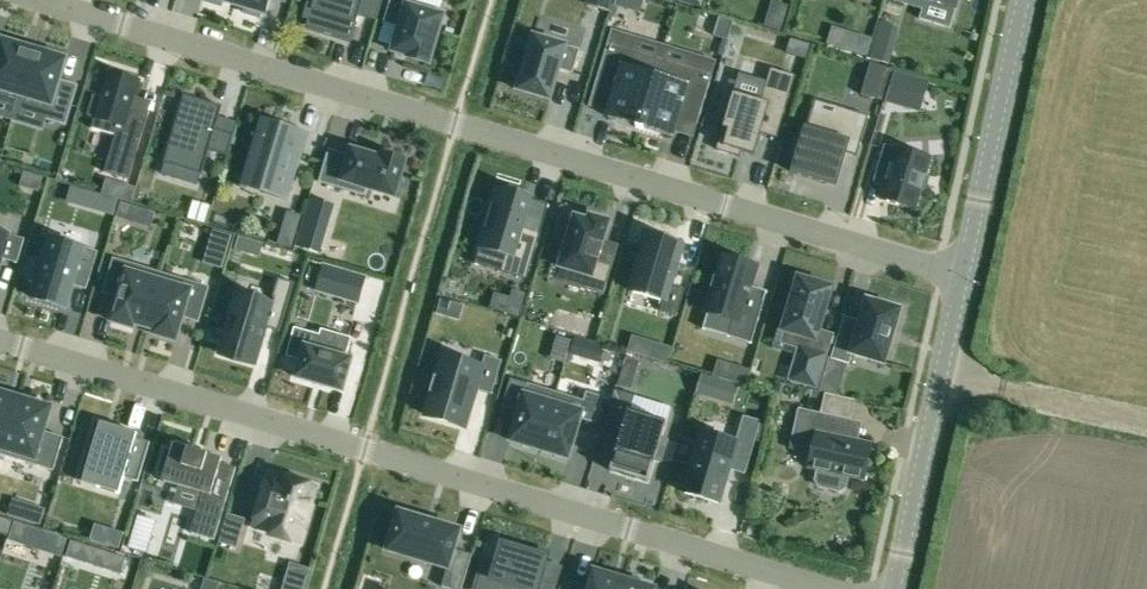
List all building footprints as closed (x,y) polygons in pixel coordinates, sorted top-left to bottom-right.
[(233,5),(245,9),(244,13),(259,18),(261,13),(265,15),(269,0),(235,0),(233,5)] [(313,4),(307,2),(302,19),(308,20),(306,27),(350,40),(355,23),(356,23),(359,15),(377,21),(383,0),(314,0),(313,4)] [(393,52),(408,56),(408,58),(429,64),(445,11),(409,0),(391,0),(384,22),(400,27),(393,52)] [(584,5),(610,13),(614,0),(586,0),(584,5)] [(704,0),(676,0),(676,1),(702,8),(704,0)] [(959,0),(924,0),(956,10),(959,0)] [(517,90),(550,100),(559,70),(573,74),(580,50),(533,36),(517,90)] [(790,39),(786,54),(806,60),(811,45),(790,39)] [(33,51),(23,48),(24,47),(23,46),(1,40),(0,43),(0,98),(18,103),(33,51)] [(889,65),(894,48),(874,42),(869,59),(889,65)] [(607,46),(592,93),(613,99),(608,117),(636,126),(635,127),(639,129),(659,61),(621,50),(607,46)] [(46,120),(47,120),(66,126),(78,85),(60,80),(66,59),(44,53),(43,53),(42,54),(33,51),(18,103),(48,112),(46,120)] [(659,61),(639,129),(642,130),(643,128),(671,137),(677,118),(697,124),(712,77),(697,73),(659,61)] [(870,64),(861,95),(881,101),(890,70),(870,64)] [(727,111),(716,150),(739,157),(741,151),(754,155),(761,133),(777,138),(795,75),(771,68),(761,101),(733,93),(727,111)] [(148,115),(132,110),(140,82),(109,72),(101,98),(94,96),(88,115),(95,117),(92,128),(116,135),(105,172),(129,179),(148,115)] [(887,101),(905,106),(914,79),(895,73),(887,101)] [(163,163),(202,175),(223,106),(184,95),(163,163)] [(794,134),(787,157),(797,160),(793,173),(817,180),(835,185),(840,166),(844,153),(857,157),(869,116),(838,107),(836,116),(812,109),(803,137),(794,134)] [(261,193),(288,201),(308,136),(283,128),(284,125),(261,118),(245,171),(265,177),(261,193)] [(880,199),(915,210),(921,191),(925,192),(929,178),(925,177),(931,158),(896,147),(896,148),(884,144),(874,177),(886,180),(880,199)] [(329,150),(319,182),(364,195),(366,189),(394,197),(405,161),(384,155),(382,159),(351,149),(349,156),(329,150)] [(43,177),(24,172),(20,186),(38,191),(43,177)] [(496,189),(479,247),(480,247),(505,255),(501,271),(526,278),(526,276),(523,275),(526,262),(531,264),(541,232),(522,226),(530,202),(517,198),(518,195),(496,189)] [(88,191),(83,207),(106,214),(111,198),(88,191)] [(320,252),(334,205),(311,198),(297,245),(320,252)] [(117,218),(128,222),(133,206),(121,203),(117,218)] [(601,245),(608,222),(590,216),(589,221),(575,217),(567,244),(563,243),(557,261),(561,262),(560,267),(589,276),(585,289),(603,295),(611,268),(596,263),(597,260),(599,261),(603,246),(601,245)] [(24,239),(0,232),(0,263),(1,259),(17,263),(24,239)] [(296,238),(281,233),(277,245),(292,250),(296,238)] [(647,234),(630,291),(634,292),(661,300),(663,300),(660,312),(676,317),(684,289),(671,285),(672,281),(673,275),(675,276),(679,264),(677,263),(683,244),(647,234)] [(32,298),(66,308),(75,279),(88,283),(98,252),(83,247),(82,249),(50,239),(43,260),(37,258),(30,282),(36,284),(32,298)] [(222,269),(225,259),(206,253),(203,263),(222,269)] [(751,343),(764,300),(749,295),(751,287),(757,267),(722,256),(716,277),(714,277),(711,289),(712,289),(706,312),(707,312),(732,320),(727,336),(751,343)] [(145,327),(161,273),(113,258),(103,294),(118,298),(111,322),(132,328),(134,324),(145,327)] [(365,278),(324,266),(316,291),(358,303),(365,278)] [(161,273),(145,327),(156,331),(154,335),(175,341),(182,317),(198,322),(209,287),(161,273)] [(240,360),(255,364),(266,328),(280,332),(295,283),(278,278),(272,298),(274,298),(272,305),(236,295),(219,354),(234,358),(234,360),(239,361),(240,360)] [(817,340),(832,289),(801,280),(786,331),(817,340)] [(510,297),(505,314),(519,318),(526,294),(512,289),(510,297)] [(859,322),(845,317),(832,358),(849,363),(851,354),(884,364),(900,309),(866,299),(859,322)] [(595,323),(580,318),(575,333),(590,338),(595,323)] [(342,391),(352,359),(317,349),(322,335),(295,327),(287,355),(301,360),(296,377),(342,391)] [(575,337),(570,355),(598,363),(603,346),(575,337)] [(672,348),(655,343),(650,359),(667,364),(672,348)] [(817,385),(827,353),(802,345),(792,377),(817,385)] [(431,394),(424,415),(465,427),(477,390),(492,394),(502,361),(485,356),(482,367),(442,355),(436,377),(434,376),(429,393),(431,394)] [(622,371),(635,375),(639,362),(626,358),(622,371)] [(737,365),(732,381),(746,386),(751,370),(737,365)] [(702,375),(697,394),(733,405),(738,385),(702,375)] [(539,450),(556,392),(528,384),(510,441),(539,450)] [(655,459),(661,461),(668,440),(661,438),(666,422),(629,411),(634,395),(614,389),(604,423),(623,429),(610,471),(648,482),(655,459)] [(7,395),(0,392),(0,455),(1,455),(18,399),(7,396),(7,395)] [(556,392),(539,450),(568,458),(580,419),(596,424),(604,397),(586,392),(584,401),(556,392)] [(1,455),(53,471),(63,438),(43,432),(50,408),(29,401),(29,403),(18,399),(1,455)] [(845,486),(847,477),(864,481),(872,444),(846,438),(850,420),(798,408),(791,440),(813,445),(808,468),(814,470),(812,480),(816,486),(838,491),(845,486)] [(745,474),(761,421),(743,416),(735,441),(703,432),(684,493),(719,503),(729,470),(745,474)] [(137,433),(96,421),(78,482),(119,494),(137,433)] [(675,462),(692,467),(699,444),(682,439),(675,462)] [(172,451),(165,449),(158,473),(164,475),(162,481),(203,493),(191,533),(214,540),(236,468),(221,463),(222,459),(173,444),(172,451)] [(286,483),(268,477),(254,525),(272,531),(271,535),(298,543),(315,487),(288,479),(286,483)] [(45,509),(12,499),(7,515),(40,526),(45,509)] [(422,519),(399,512),(387,551),(447,569),(442,587),(449,588),(462,588),(472,555),(454,550),(460,530),(436,523),(422,519)] [(236,547),(244,520),(229,515),(220,543),(236,547)] [(66,539),(40,531),(34,549),(60,558),(66,539)] [(123,535),(114,532),(110,546),(119,549),(123,535)] [(147,553),(150,543),(131,537),(129,547),(147,553)] [(81,561),(86,546),(71,541),(66,556),(81,561)] [(547,556),(534,552),(502,543),(495,565),(483,562),(474,588),(503,588),(506,588),(554,588),(556,584),(541,579),(546,561),(547,556)] [(624,579),(593,570),(588,588),(621,588),(624,579)] [(621,588),(655,588),(624,579),(621,588)] [(219,585),(205,580),(202,588),(217,588),(219,585)]
